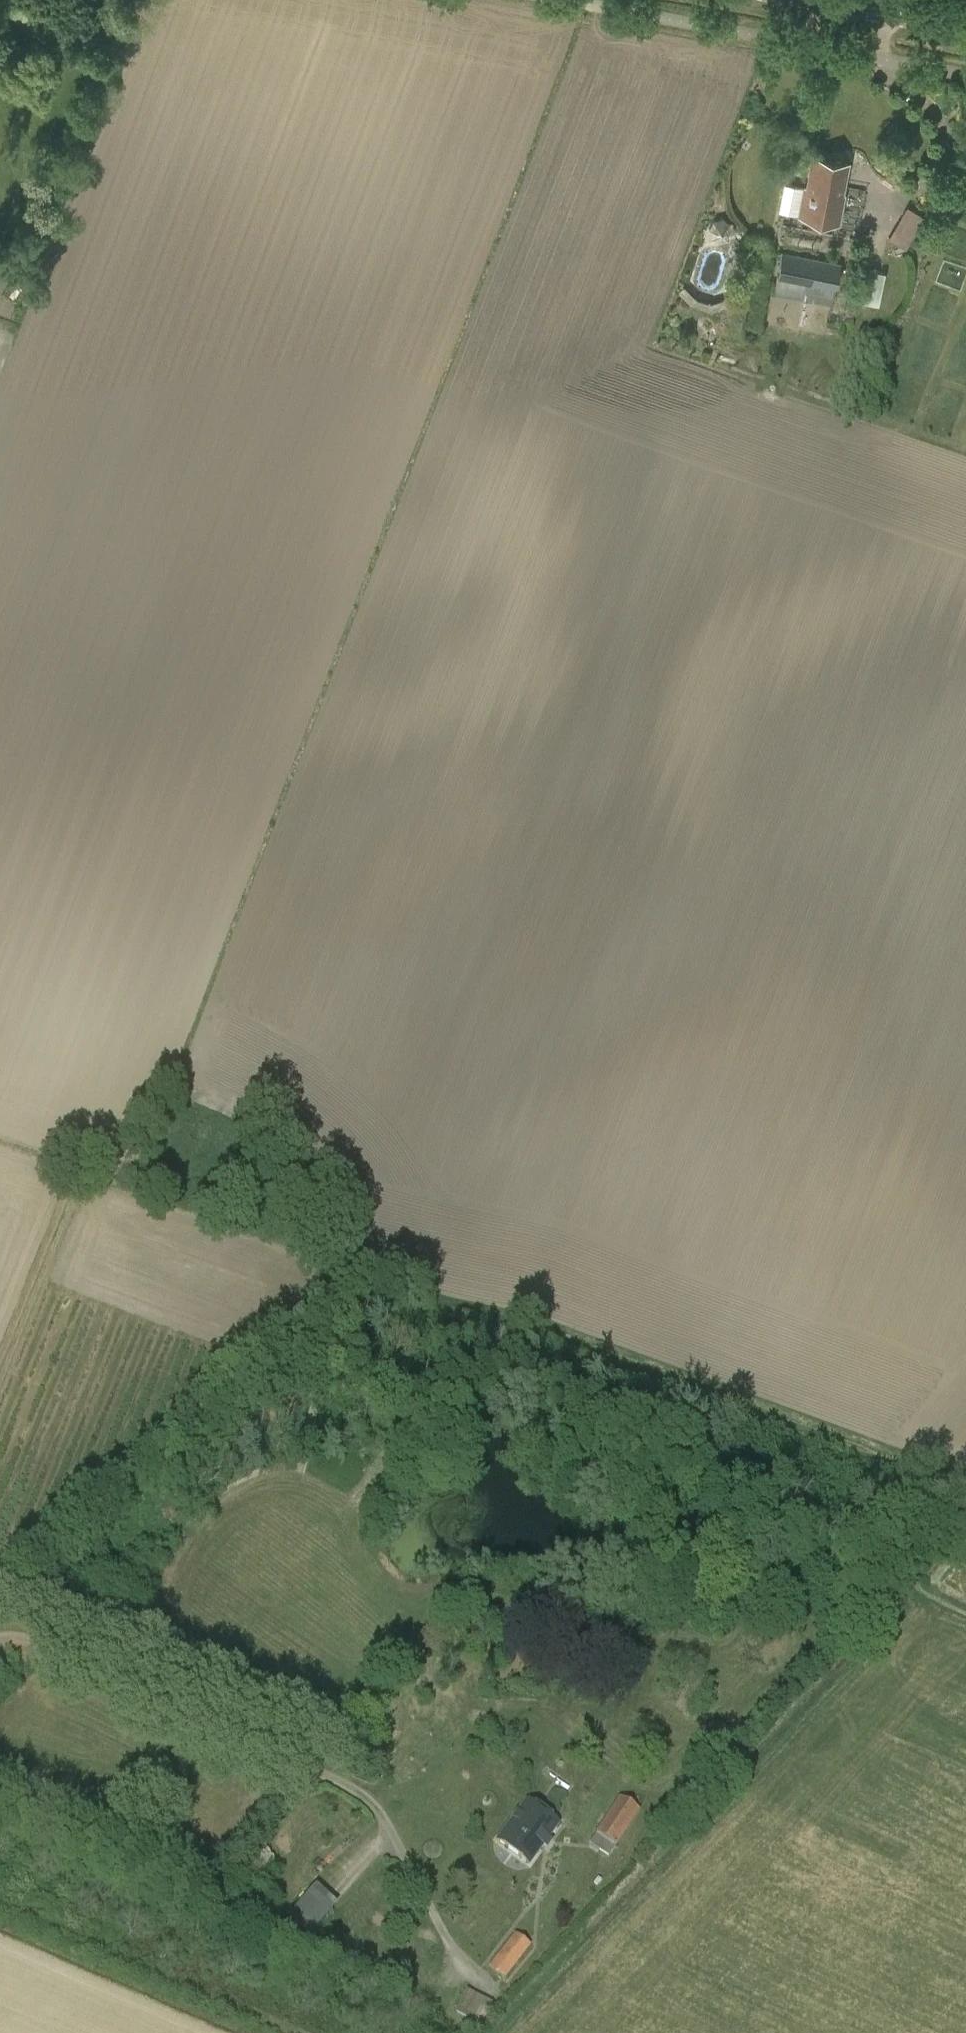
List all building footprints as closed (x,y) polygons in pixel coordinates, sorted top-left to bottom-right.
[(843,196),(841,195),(848,162),(814,156),(807,189),(805,188),(800,213),(839,221),(843,196)] [(909,204),(889,236),(910,248),(929,216),(909,204)] [(841,264),(782,251),(773,294),(831,306),(833,298),(835,289),(836,289),(841,264)] [(883,269),(859,269),(859,302),(883,302),(883,269)] [(618,1842),(640,1808),(623,1796),(601,1831),(618,1842)] [(527,1799),(497,1840),(530,1864),(560,1823),(527,1799)] [(305,1937),(340,1905),(320,1884),(285,1915),(305,1937)] [(530,1946),(515,1934),(488,1968),(504,1981),(530,1946)] [(458,2012),(484,2025),(496,2002),(469,1989),(458,2012)]
